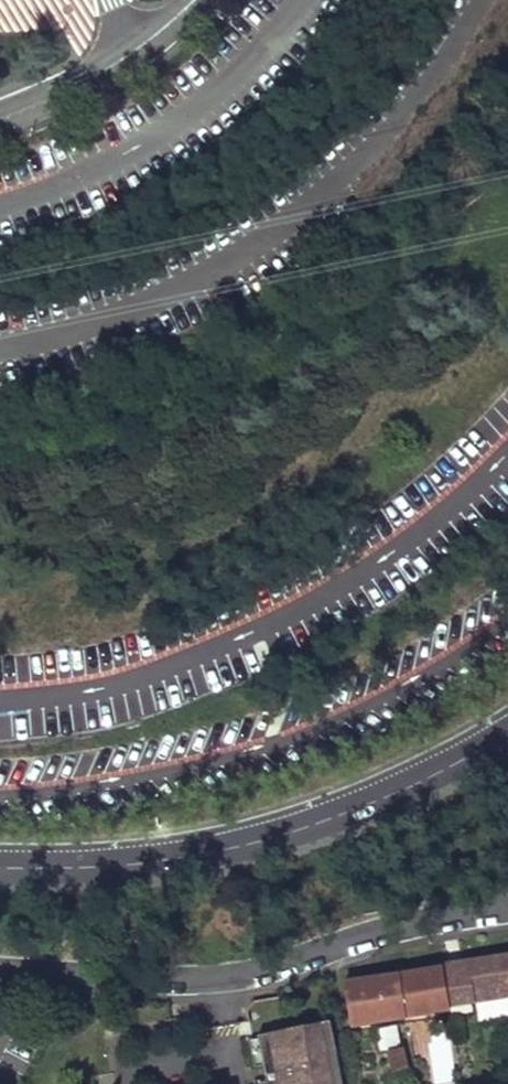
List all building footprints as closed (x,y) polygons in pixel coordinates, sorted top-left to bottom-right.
[(466,963),(466,965),(345,985),(353,1027),(450,1009),(450,1005),(507,995),(507,954),(466,963)] [(398,1021),(377,1025),(381,1045),(401,1041),(398,1021)] [(337,1058),(330,1023),(259,1039),(269,1083),(343,1083),(337,1058)] [(432,1083),(457,1083),(445,1025),(421,1030),(432,1083)] [(392,1075),(405,1071),(400,1049),(387,1052),(392,1075)]
